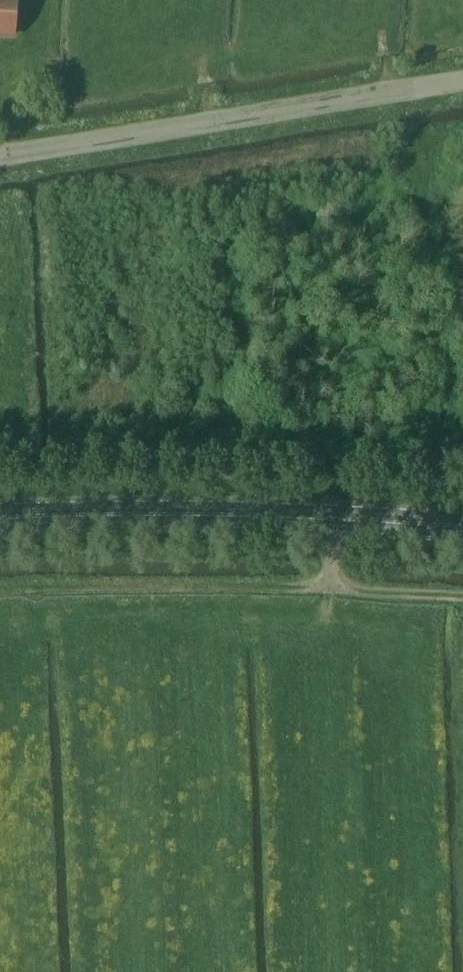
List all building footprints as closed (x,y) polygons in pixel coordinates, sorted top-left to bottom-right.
[(13,35),(15,1),(0,0),(0,34),(13,35)]
